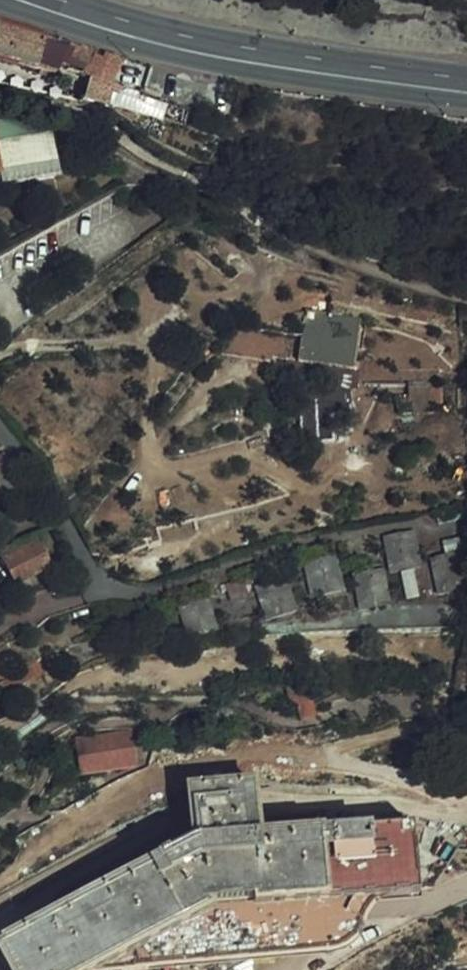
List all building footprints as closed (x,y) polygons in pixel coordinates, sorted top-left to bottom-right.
[(55,76),(59,68),(63,60),(40,53),(45,40),(0,25),(0,59),(55,76)] [(116,58),(47,36),(45,40),(40,53),(63,60),(59,68),(85,76),(106,85),(116,58)] [(0,168),(2,176),(56,166),(51,135),(34,138),(31,120),(7,124),(9,142),(0,143),(0,168)] [(340,365),(338,377),(356,380),(362,327),(308,320),(303,360),(340,365)] [(301,373),(338,377),(340,365),(303,360),(301,373)] [(398,395),(401,416),(432,411),(429,391),(398,395)] [(349,413),(348,399),(306,402),(308,441),(338,439),(336,413),(349,413)] [(23,486),(4,456),(0,458),(0,500),(23,486)] [(465,517),(463,507),(438,511),(440,521),(465,517)] [(402,569),(415,567),(421,566),(415,533),(386,538),(392,571),(402,569)] [(444,542),(446,554),(466,550),(466,538),(444,542)] [(5,558),(18,583),(49,567),(36,542),(5,558)] [(462,554),(433,559),(440,594),(466,589),(466,577),(462,554)] [(343,592),(335,556),(306,563),(314,598),(343,592)] [(420,596),(415,567),(402,569),(406,598),(420,596)] [(389,606),(384,571),(354,576),(360,611),(389,606)] [(255,584),(252,574),(225,583),(231,600),(250,594),(247,587),(255,584)] [(298,611),(287,579),(259,588),(269,620),(298,611)] [(218,631),(208,597),(180,605),(189,639),(218,631)] [(10,640),(0,645),(0,659),(16,651),(10,640)] [(82,776),(139,768),(139,767),(134,730),(77,738),(82,776)] [(15,969),(159,969),(339,954),(350,950),(358,943),(370,917),(384,901),(398,893),(433,890),(449,864),(419,845),(407,845),(405,828),(259,837),(257,786),(190,790),(193,843),(1,944),(15,969)] [(1,944),(0,944),(0,961),(5,969),(15,969),(1,944)]
